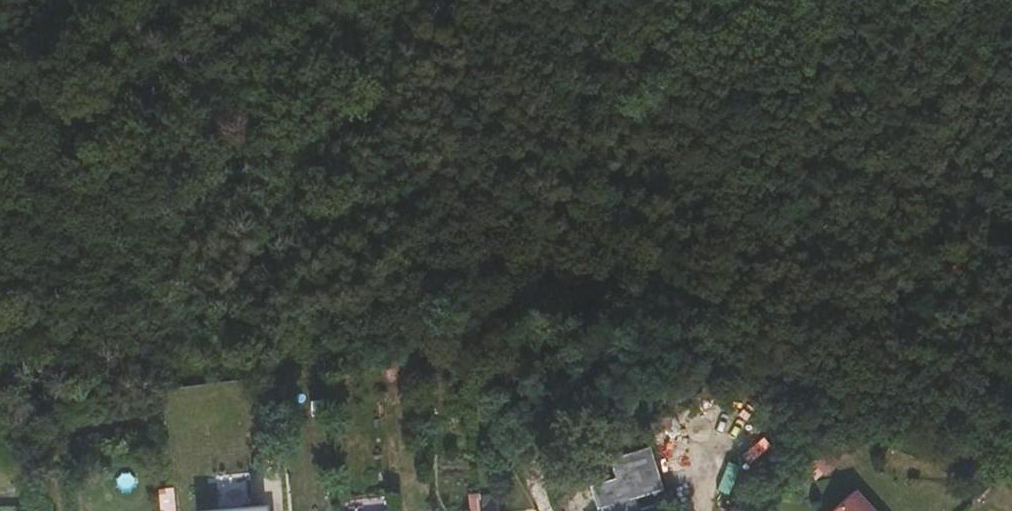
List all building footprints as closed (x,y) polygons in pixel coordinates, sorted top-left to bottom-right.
[(654,448),(616,460),(622,480),(595,487),(603,510),(668,490),(654,448)] [(213,487),(215,510),(257,510),(255,483),(213,487)] [(853,492),(832,510),(871,510),(853,492)] [(756,507),(747,497),(732,510),(751,510),(756,507)] [(391,501),(356,503),(357,510),(392,510),(391,501)]
